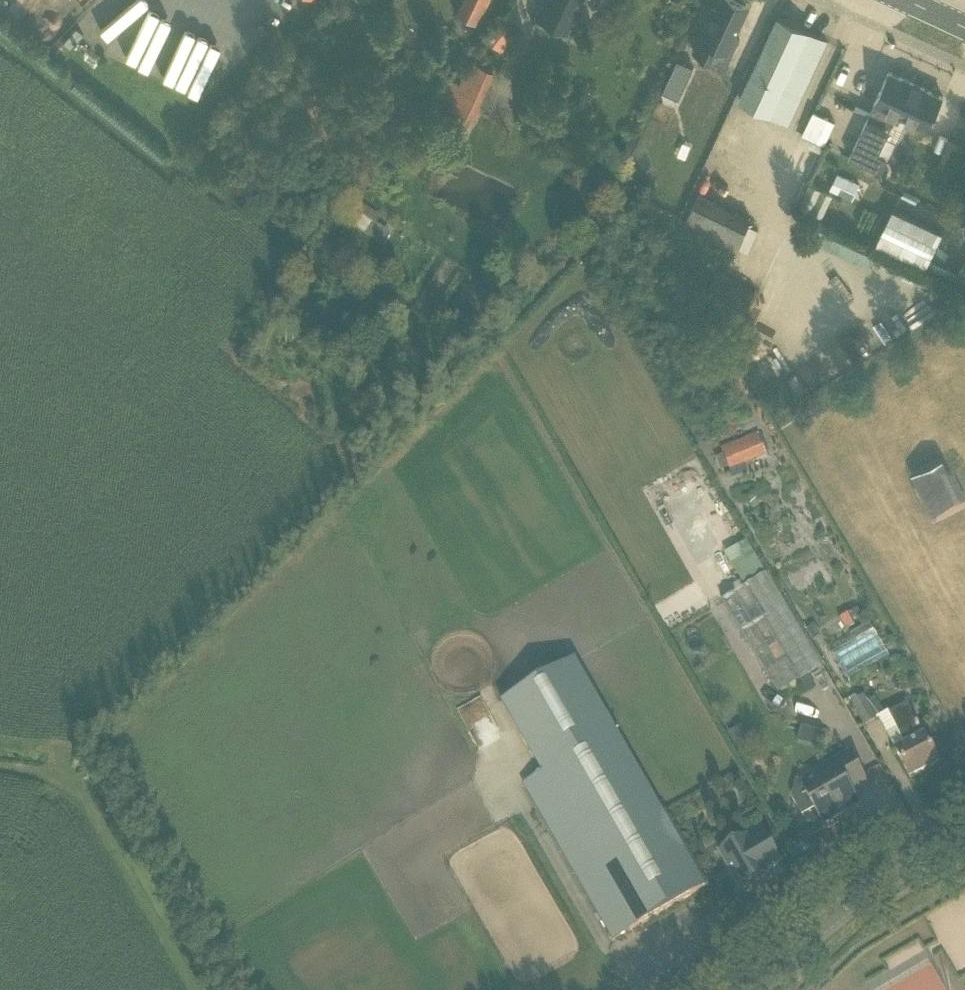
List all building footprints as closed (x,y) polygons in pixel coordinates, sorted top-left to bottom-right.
[(57,14),(65,23),(88,2),(86,0),(73,0),(57,14)] [(152,4),(148,0),(137,0),(95,46),(105,55),(152,4)] [(118,0),(101,0),(98,3),(107,11),(118,0)] [(475,24),(488,0),(461,0),(454,13),(475,24)] [(566,31),(580,0),(542,0),(535,16),(566,31)] [(694,50),(711,58),(711,57),(717,44),(728,50),(734,36),(735,34),(743,18),(743,19),(744,17),(743,17),(749,6),(749,5),(749,3),(742,0),(721,0),(717,8),(713,7),(706,22),(707,23),(694,50)] [(771,112),(790,121),(827,40),(809,32),(809,31),(778,17),(740,98),(771,113),(771,112)] [(498,19),(484,36),(497,48),(512,30),(498,19)] [(663,90),(679,98),(694,66),(678,59),(663,90)] [(445,111),(471,122),(493,72),(468,61),(445,111)] [(850,156),(882,171),(888,159),(878,154),(886,136),(896,141),(903,127),(893,122),(895,119),(899,121),(901,116),(928,129),(944,96),(889,70),(850,156)] [(802,135),(817,142),(828,119),(813,112),(802,135)] [(838,172),(830,189),(840,193),(852,199),(853,199),(859,187),(857,186),(859,182),(838,172)] [(685,226),(735,249),(750,217),(700,194),(685,226)] [(366,208),(356,221),(371,232),(375,226),(380,219),(366,208)] [(892,208),(876,242),(925,266),(942,231),(892,208)] [(758,434),(720,449),(723,454),(729,470),(729,472),(732,477),(746,472),(744,466),(747,465),(767,457),(758,434)] [(914,473),(938,523),(964,510),(964,504),(942,459),(914,473)] [(722,601),(775,696),(822,670),(769,575),(722,601)] [(857,609),(838,621),(846,633),(856,627),(854,624),(863,618),(857,609)] [(876,615),(872,618),(875,624),(880,622),(876,615)] [(849,680),(888,656),(872,630),(832,654),(849,680)] [(576,660),(502,704),(542,774),(524,784),(614,942),(706,889),(601,705),(576,660)] [(851,704),(864,729),(878,721),(865,697),(851,704)] [(471,733),(493,723),(482,699),(461,708),(471,733)] [(908,706),(890,715),(907,747),(897,752),(911,779),(940,763),(926,737),(925,738),(908,706)] [(867,785),(851,755),(827,769),(833,779),(818,787),(797,781),(792,798),(803,816),(815,810),(824,826),(859,806),(852,794),(867,785)] [(720,855),(742,891),(769,876),(767,872),(781,864),(766,838),(752,847),(747,839),(720,855)]
